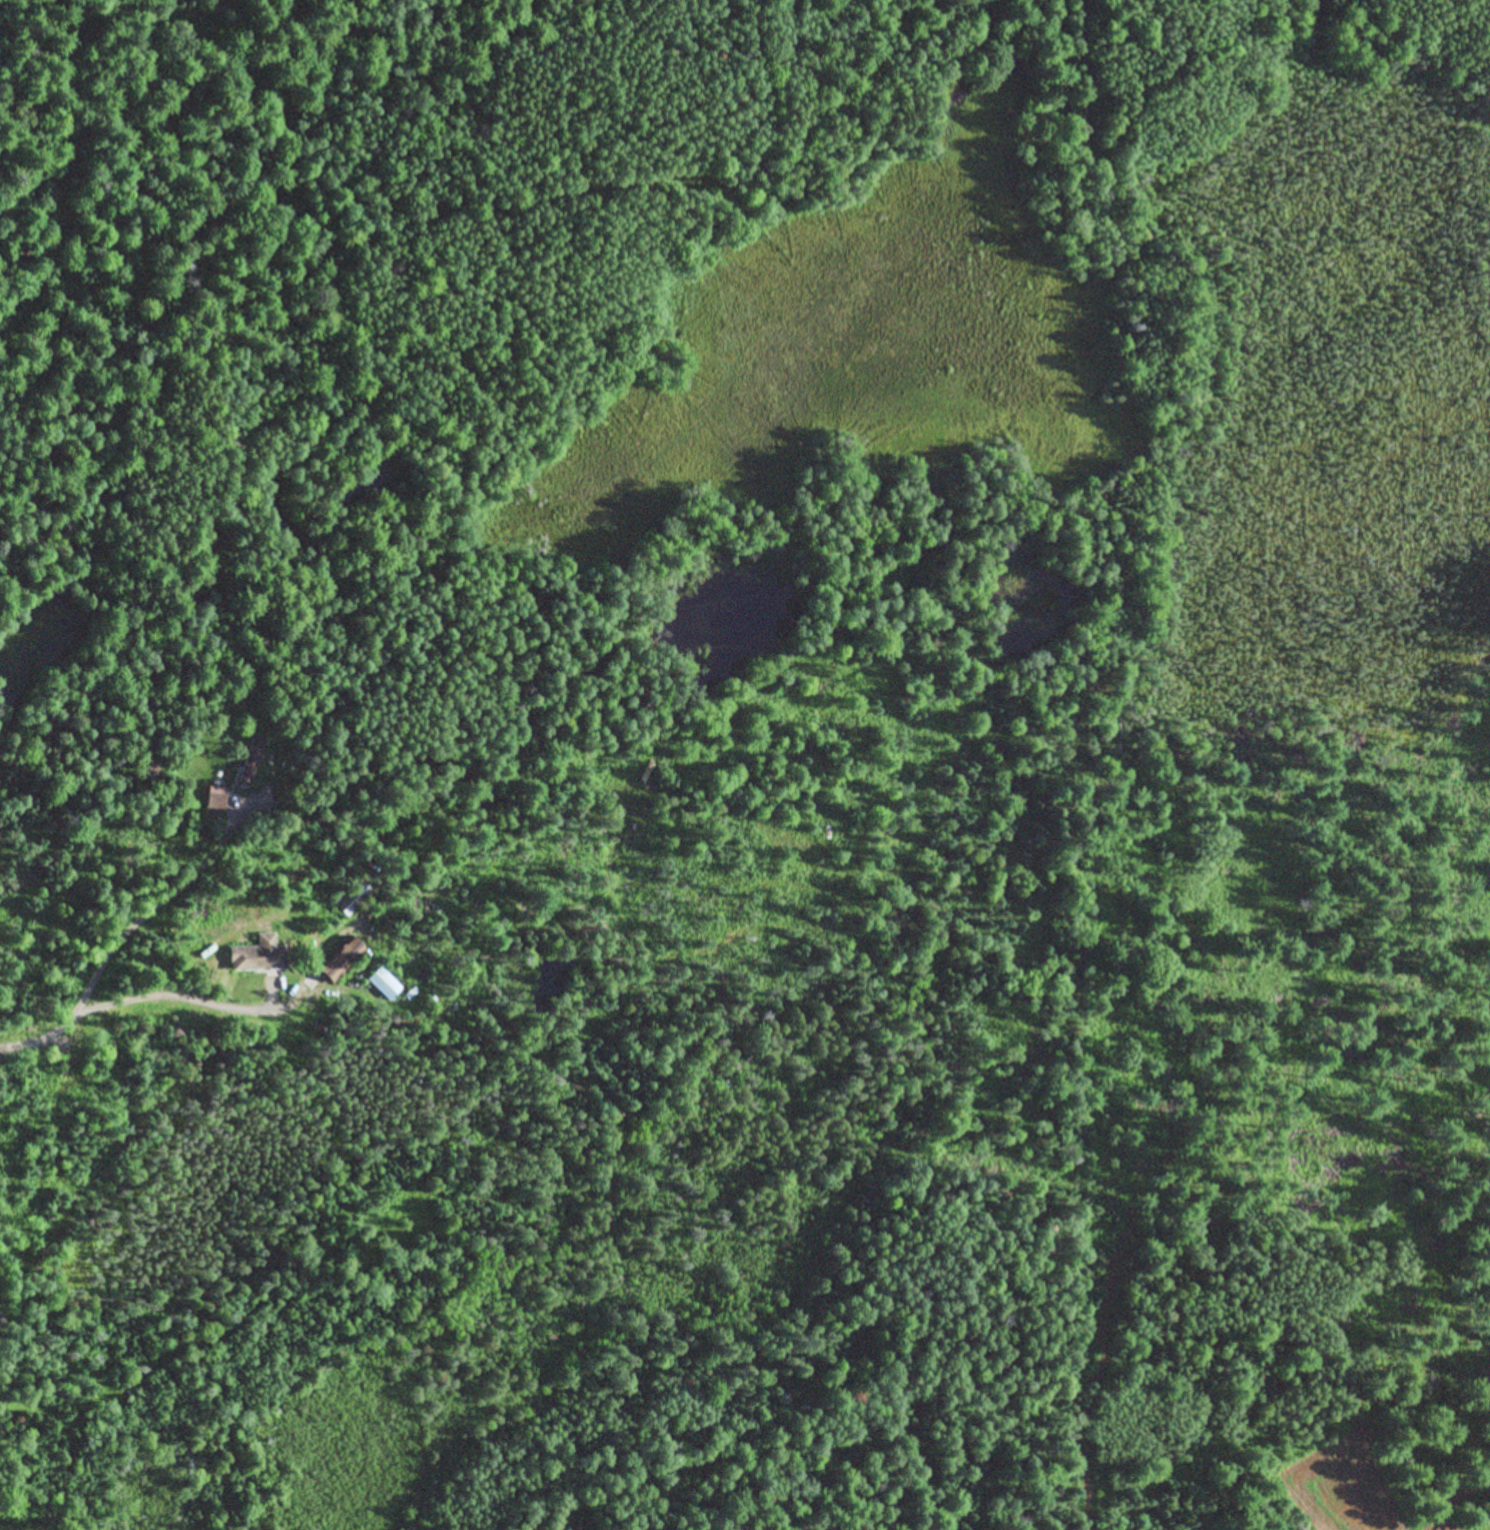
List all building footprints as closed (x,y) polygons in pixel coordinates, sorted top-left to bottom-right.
[(250,783),(235,774),(229,783),(244,792),(250,783)] [(226,820),(226,787),(207,787),(207,820),(226,820)] [(373,891),(360,878),(334,903),(348,917),(373,891)] [(230,970),(285,970),(285,945),(275,945),(275,933),(257,933),(257,946),(230,947),(230,970)] [(366,951),(352,937),(319,970),(333,984),(366,951)] [(391,1005),(404,992),(378,966),(365,979),(391,1005)]
